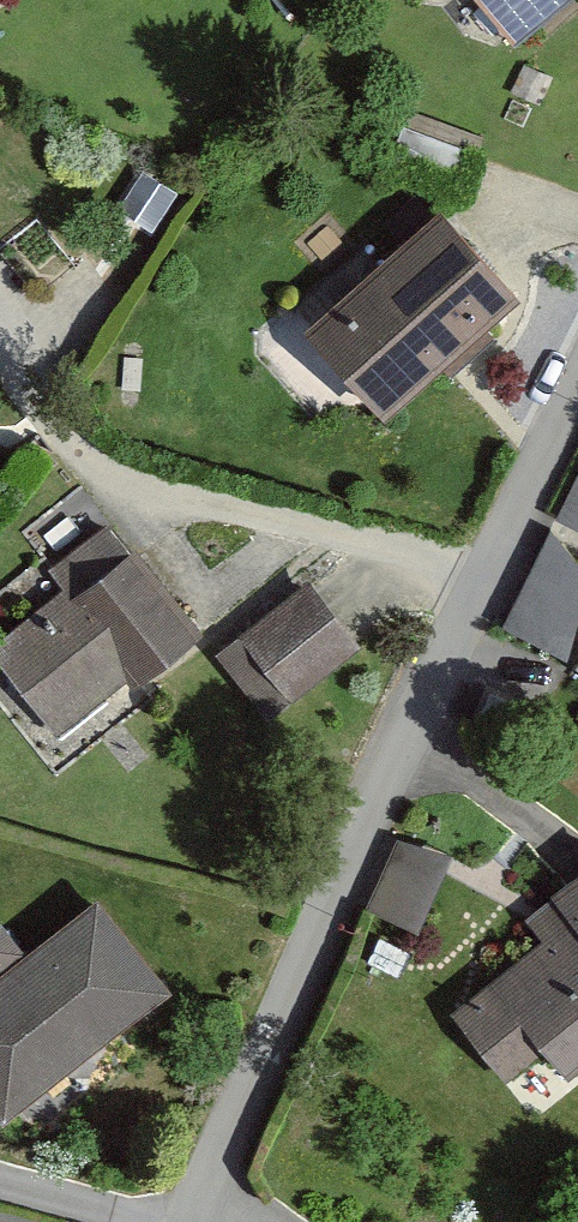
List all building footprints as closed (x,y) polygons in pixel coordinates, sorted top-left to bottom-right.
[(394,399),(527,287),(464,213),(331,325),(394,399)] [(577,517),(577,477),(565,513),(577,517)] [(78,588),(2,643),(60,724),(196,626),(116,515),(56,558),(78,588)] [(577,607),(577,549),(544,534),(504,624),(559,649),(577,607)] [(294,567),(227,633),(284,688),(346,636),(294,567)] [(399,831),(370,900),(418,920),(447,851),(399,831)] [(539,907),(555,927),(466,1001),(523,1070),(552,1046),(569,1067),(577,1060),(577,875),(539,907)] [(102,891),(0,972),(0,1081),(17,1102),(172,979),(102,891)]
